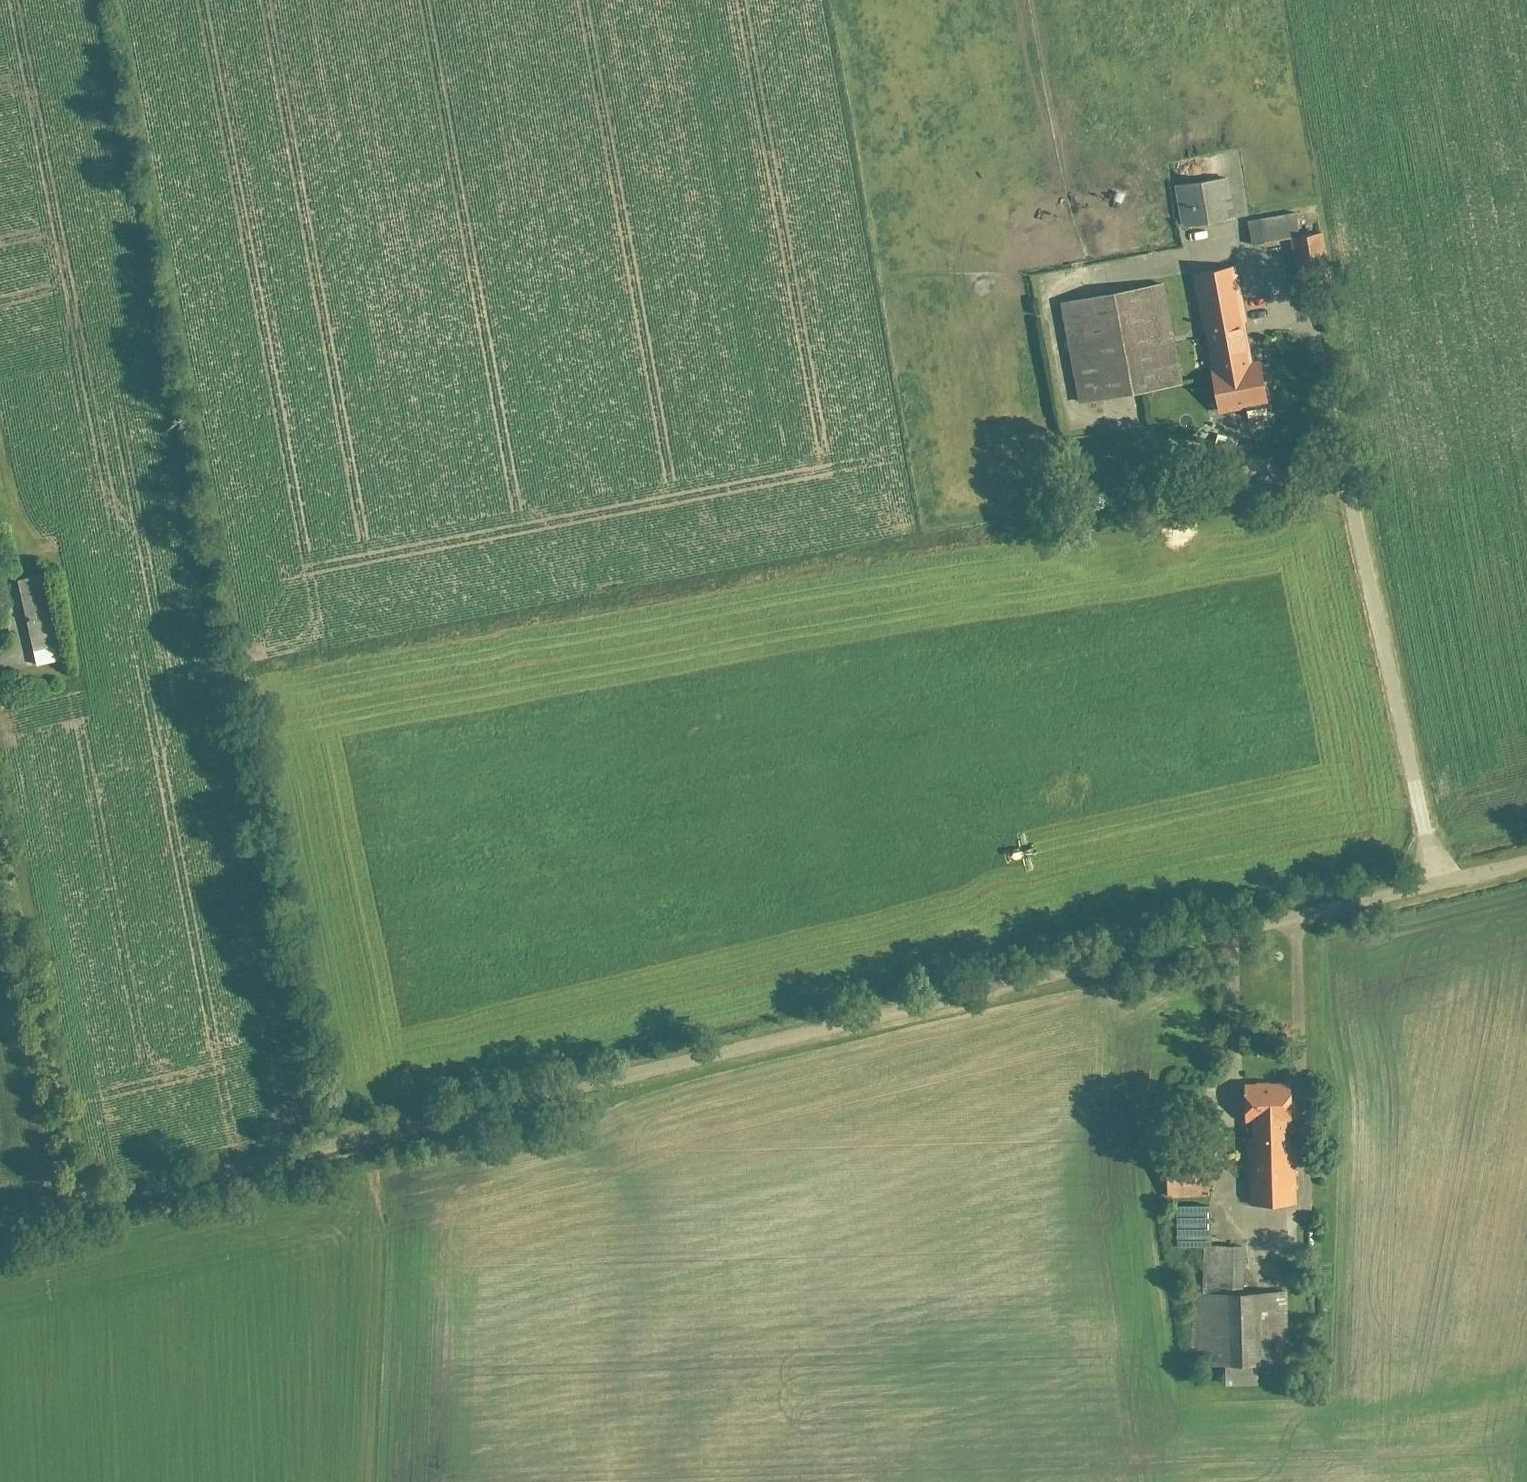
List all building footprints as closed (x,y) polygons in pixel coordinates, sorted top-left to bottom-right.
[(1178,187),(1186,231),(1236,223),(1229,179),(1178,187)] [(1248,220),(1253,246),(1304,237),(1299,211),(1248,220)] [(1294,245),(1304,292),(1335,286),(1325,238),(1294,245)] [(1240,270),(1193,280),(1223,418),(1270,408),(1240,270)] [(1165,287),(1061,308),(1082,409),(1186,388),(1165,287)] [(54,579),(19,588),(37,655),(71,647),(54,579)] [(1248,1093),(1251,1210),(1299,1209),(1295,1092),(1248,1093)] [(1167,1142),(1168,1202),(1207,1201),(1206,1142),(1167,1142)] [(1172,1210),(1172,1246),(1210,1246),(1210,1210),(1172,1210)] [(1195,1298),(1195,1368),(1290,1368),(1289,1298),(1241,1298),(1241,1253),(1200,1253),(1200,1298),(1195,1298)]
